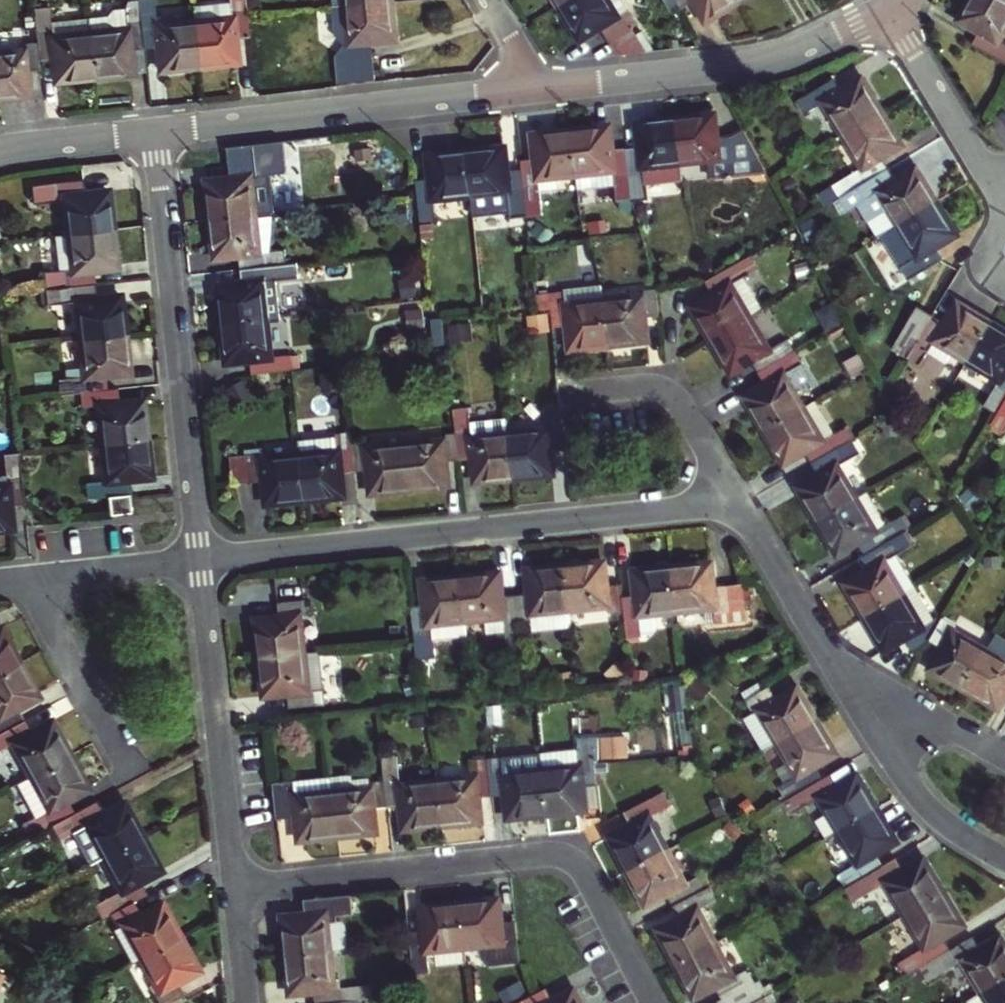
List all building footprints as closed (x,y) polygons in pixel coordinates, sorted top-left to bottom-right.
[(111,13),(91,14),(91,15),(93,29),(98,74),(136,70),(134,46),(147,45),(142,0),(130,0),(128,5),(116,6),(111,13)] [(157,0),(142,0),(147,45),(161,44),(163,67),(202,63),(197,19),(159,23),(157,0)] [(197,19),(202,63),(241,59),(238,36),(253,34),(250,11),(249,0),(233,0),(233,1),(196,4),(197,19)] [(396,0),(388,0),(337,4),(343,84),(379,80),(375,40),(399,38),(396,0)] [(563,5),(583,39),(604,26),(620,54),(648,51),(649,50),(633,24),(637,22),(623,0),(572,0),(563,5)] [(685,8),(697,1),(709,21),(743,1),(742,0),(680,0),(685,8)] [(963,20),(983,32),(976,44),(1004,61),(1004,43),(1001,41),(1004,33),(1004,0),(975,0),(963,20)] [(54,18),(52,2),(36,4),(40,39),(42,56),(56,54),(59,78),(98,74),(93,29),(55,33),(54,18)] [(93,29),(91,15),(54,18),(55,33),(93,29)] [(0,49),(0,94),(32,91),(29,67),(43,66),(42,56),(40,39),(25,40),(25,46),(0,49)] [(134,46),(136,70),(149,69),(147,45),(134,46)] [(847,134),(885,112),(865,79),(845,91),(837,78),(802,100),(809,113),(827,102),(847,134)] [(905,145),(885,112),(847,134),(868,168),(839,185),(846,196),(892,169),(885,157),(905,145)] [(679,118),(684,162),(712,159),(714,177),(727,176),(727,179),(735,179),(734,175),(769,171),(747,129),(734,136),(720,138),(718,114),(679,118)] [(643,146),(629,147),(637,198),(649,197),(648,183),(686,180),(684,162),(679,118),(640,122),(643,146)] [(620,200),(635,199),(629,147),(615,149),(613,125),(574,129),(579,173),(617,169),(618,184),(620,200)] [(542,177),(579,173),(574,129),(536,134),(538,157),(524,159),(525,168),(530,215),(546,213),(542,177)] [(514,217),(530,215),(525,168),(511,170),(508,146),(470,150),(474,194),(512,191),(514,217)] [(437,198),(474,194),(470,150),(431,154),(433,177),(419,179),(421,195),(424,221),(439,219),(437,198)] [(210,179),(214,217),(258,213),(254,175),(275,173),(274,158),(232,162),(233,176),(210,179)] [(899,181),(892,169),(846,196),(854,209),(881,192),(901,225),(939,202),(919,168),(899,181)] [(579,173),(581,188),(618,184),(617,169),(579,173)] [(67,193),(71,231),(115,226),(111,187),(87,190),(86,176),(34,182),(36,200),(62,197),(62,194),(67,193)] [(959,235),(939,202),(901,225),(921,258),(917,261),(924,273),(946,259),(939,247),(959,235)] [(262,250),(258,213),(214,217),(218,256),(241,254),(243,267),(289,263),(287,248),(278,249),(262,250)] [(46,268),(48,287),(98,281),(96,267),(120,265),(115,226),(71,231),(58,232),(62,266),(46,268)] [(714,339),(752,317),(765,309),(746,277),(752,274),(744,261),(708,281),(715,293),(695,305),(714,339)] [(290,277),(289,263),(243,267),(244,281),(221,283),(225,322),(268,317),(264,280),(290,277)] [(99,295),(98,281),(48,287),(50,301),(79,298),(83,335),(127,331),(123,292),(99,295)] [(611,344),(607,300),(605,284),(568,288),(568,290),(539,294),(541,309),(554,307),(556,326),(570,325),(572,348),(611,344)] [(607,300),(611,344),(650,340),(648,316),(662,315),(659,288),(643,290),(644,296),(607,300)] [(938,341),(970,361),(993,323),(960,303),(947,323),(935,315),(909,358),(922,366),(938,341)] [(909,358),(935,315),(919,305),(893,348),(909,358)] [(272,355),(268,317),(225,322),(229,361),(253,358),(254,372),(294,368),(292,353),(272,355)] [(754,361),(761,372),(797,352),(790,339),(771,350),(752,317),(714,339),(734,373),(754,361)] [(993,323),(970,361),(1001,380),(985,407),(999,415),(1004,405),(1004,331),(993,323)] [(132,369),(127,331),(83,335),(87,373),(61,376),(62,391),(83,389),(109,386),(108,372),(132,369)] [(813,379),(797,352),(761,372),(768,384),(748,396),(767,430),(805,408),(795,389),(813,379)] [(109,386),(83,389),(84,404),(100,403),(104,440),(149,435),(145,397),(121,399),(119,385),(109,386)] [(835,434),(817,401),(805,408),(767,430),(787,463),(807,452),(814,463),(854,440),(846,427),(835,434)] [(999,415),(993,425),(1004,432),(1004,405),(999,415)] [(549,429),(512,433),(516,477),(555,473),(553,449),(567,448),(563,406),(547,407),(549,429)] [(340,450),(302,454),(307,498),(346,494),(344,471),(357,469),(354,443),(353,431),(338,432),(339,435),(340,450)] [(445,440),(407,444),(412,488),(450,484),(448,460),(462,459),(458,432),(444,434),(445,440)] [(153,474),(149,435),(104,440),(109,477),(88,480),(90,495),(110,493),(130,491),(129,477),(153,474)] [(339,435),(301,439),(302,454),(340,450),(339,435)] [(800,487),(820,521),(868,493),(850,460),(862,453),(854,440),(814,463),(821,475),(800,487)] [(369,442),(354,443),(357,469),(371,468),(373,492),(412,488),(407,444),(370,448),(369,442)] [(0,482),(0,527),(14,525),(12,502),(26,500),(20,449),(4,451),(8,481),(0,482)] [(268,502),(307,498),(302,454),(265,458),(265,452),(252,453),(232,455),(234,482),(266,479),(268,502)] [(346,494),(347,502),(361,501),(357,469),(344,471),(346,494)] [(131,497),(130,491),(110,493),(112,511),(133,509),(132,503),(131,497)] [(868,493),(820,521),(839,554),(860,543),(867,555),(905,533),(908,531),(911,530),(911,529),(903,516),(887,526),(868,493)] [(906,515),(903,516),(911,529),(914,527),(906,515)] [(913,546),(916,544),(908,531),(905,533),(913,546)] [(913,546),(905,533),(867,555),(860,559),(867,571),(847,583),(867,617),(916,588),(897,555),(913,546)] [(610,611),(625,609),(623,595),(622,583),(608,585),(606,561),(567,565),(572,609),(609,605),(610,611)] [(713,562),(674,566),(678,611),(707,608),(716,607),(717,622),(748,620),(744,583),(715,586),(713,562)] [(534,612),(572,609),(567,565),(528,569),(531,592),(517,594),(520,620),(535,618),(534,612)] [(637,594),(623,595),(625,609),(628,637),(643,635),(641,615),(678,611),(674,566),(635,570),(637,594)] [(523,645),(520,620),(517,594),(504,595),(501,571),(462,576),(467,620),(487,618),(488,628),(506,626),(508,646),(516,646),(523,645)] [(435,638),(469,635),(467,620),(462,576),(424,580),(426,603),(412,604),(416,641),(417,658),(437,656),(435,638)] [(935,620),(916,588),(867,617),(886,650),(907,639),(914,651),(931,641),(942,621),(938,619),(935,620)] [(261,656),(306,651),(302,614),(307,613),(306,598),(280,600),(281,615),(257,617),(261,656)] [(707,608),(709,623),(717,622),(716,607),(707,608)] [(931,669),(965,689),(987,650),(955,631),(958,626),(944,618),(942,621),(931,641),(943,648),(931,669)] [(21,659),(2,625),(0,626),(0,670),(21,659)] [(324,687),(320,650),(306,651),(261,656),(265,695),(289,692),(290,706),(326,703),(324,687)] [(987,650),(965,689),(999,708),(1004,697),(1004,660),(987,650)] [(25,717),(19,705),(40,693),(21,659),(0,670),(0,730),(25,717)] [(747,718),(765,750),(780,742),(818,720),(798,687),(777,699),(770,686),(747,699),(755,713),(747,718)] [(25,717),(0,730),(0,747),(14,740),(32,773),(71,751),(52,717),(31,729),(25,717)] [(808,787),(824,778),(817,766),(837,754),(818,720),(780,742),(799,775),(780,786),(788,799),(808,787)] [(579,749),(542,752),(548,813),(587,809),(584,785),(598,784),(596,763),(596,759),(600,759),(600,736),(579,737),(579,749)] [(89,786),(71,751),(32,773),(49,806),(36,813),(23,820),(30,833),(52,822),(75,809),(69,797),(89,786)] [(504,756),(490,758),(493,795),(507,793),(509,817),(548,813),(542,752),(504,756)] [(385,779),(388,806),(402,804),(404,828),(443,824),(439,780),(401,784),(398,755),(383,757),(385,779)] [(476,776),(439,780),(443,824),(482,820),(480,796),(493,795),(490,758),(474,759),(476,776)] [(32,773),(18,780),(36,813),(49,806),(32,773)] [(353,778),(353,773),(332,775),(334,790),(371,786),(371,780),(370,776),(353,778)] [(821,798),(840,831),(878,808),(858,775),(838,786),(830,774),(824,778),(808,787),(788,799),(783,801),(791,815),(821,798)] [(339,835),(334,790),(332,775),(274,781),(278,817),(297,815),(300,839),(339,835)] [(334,790),(339,835),(377,830),(375,807),(388,806),(385,779),(371,780),(371,786),(334,790)] [(584,785),(587,809),(601,808),(598,784),(584,785)] [(610,835),(628,870),(668,849),(651,816),(672,805),(665,791),(625,811),(632,824),(610,835)] [(97,797),(75,809),(52,822),(59,835),(86,821),(104,854),(143,833),(125,799),(104,810),(97,797)] [(898,842),(878,808),(840,831),(859,863),(839,875),(846,888),(884,866),(877,854),(898,842)] [(162,867),(143,833),(104,854),(122,887),(94,902),(102,915),(111,911),(134,898),(147,891),(141,879),(162,867)] [(685,882),(668,849),(628,870),(647,904),(667,893),(673,905),(711,886),(704,872),(685,882)] [(897,858),(884,866),(846,888),(854,902),(888,882),(907,915),(945,892),(925,858),(904,870),(897,858)] [(718,899),(711,886),(673,905),(680,917),(659,928),(677,963),(716,942),(699,909),(718,899)] [(964,926),(945,892),(907,915),(926,947),(899,962),(907,976),(921,968),(951,950),(944,938),(964,926)] [(283,914),(286,953),(331,949),(327,912),(353,909),(352,893),(305,898),(306,912),(283,914)] [(499,897),(460,901),(465,946),(494,943),(495,955),(504,953),(504,963),(520,962),(519,947),(516,920),(502,921),(499,897)] [(141,911),(134,898),(111,911),(118,924),(115,926),(132,960),(141,955),(180,934),(162,899),(141,911)] [(437,964),(466,961),(466,958),(465,946),(460,901),(422,905),(424,929),(410,930),(411,941),(414,972),(417,994),(432,993),(429,971),(428,955),(436,954),(437,964)] [(141,955),(159,988),(154,991),(161,1002),(164,1002),(184,992),(177,979),(198,968),(180,934),(141,955)] [(1004,979),(1004,943),(1001,937),(981,949),(973,936),(951,950),(921,968),(929,981),(964,960),(983,992),(1004,979)] [(733,976),(716,942),(677,963),(695,997),(716,987),(722,999),(746,987),(739,973),(733,976)] [(465,946),(466,958),(495,955),(494,943),(465,946)] [(315,1002),(318,1002),(362,999),(360,984),(340,986),(334,987),(333,978),(331,949),(286,953),(290,992),(314,990),(315,1002)] [(983,992),(967,1002),(968,1002),(1004,1002),(1004,979),(983,992)] [(575,988),(553,999),(547,987),(540,990),(515,1002),(582,1002),(575,988)]
